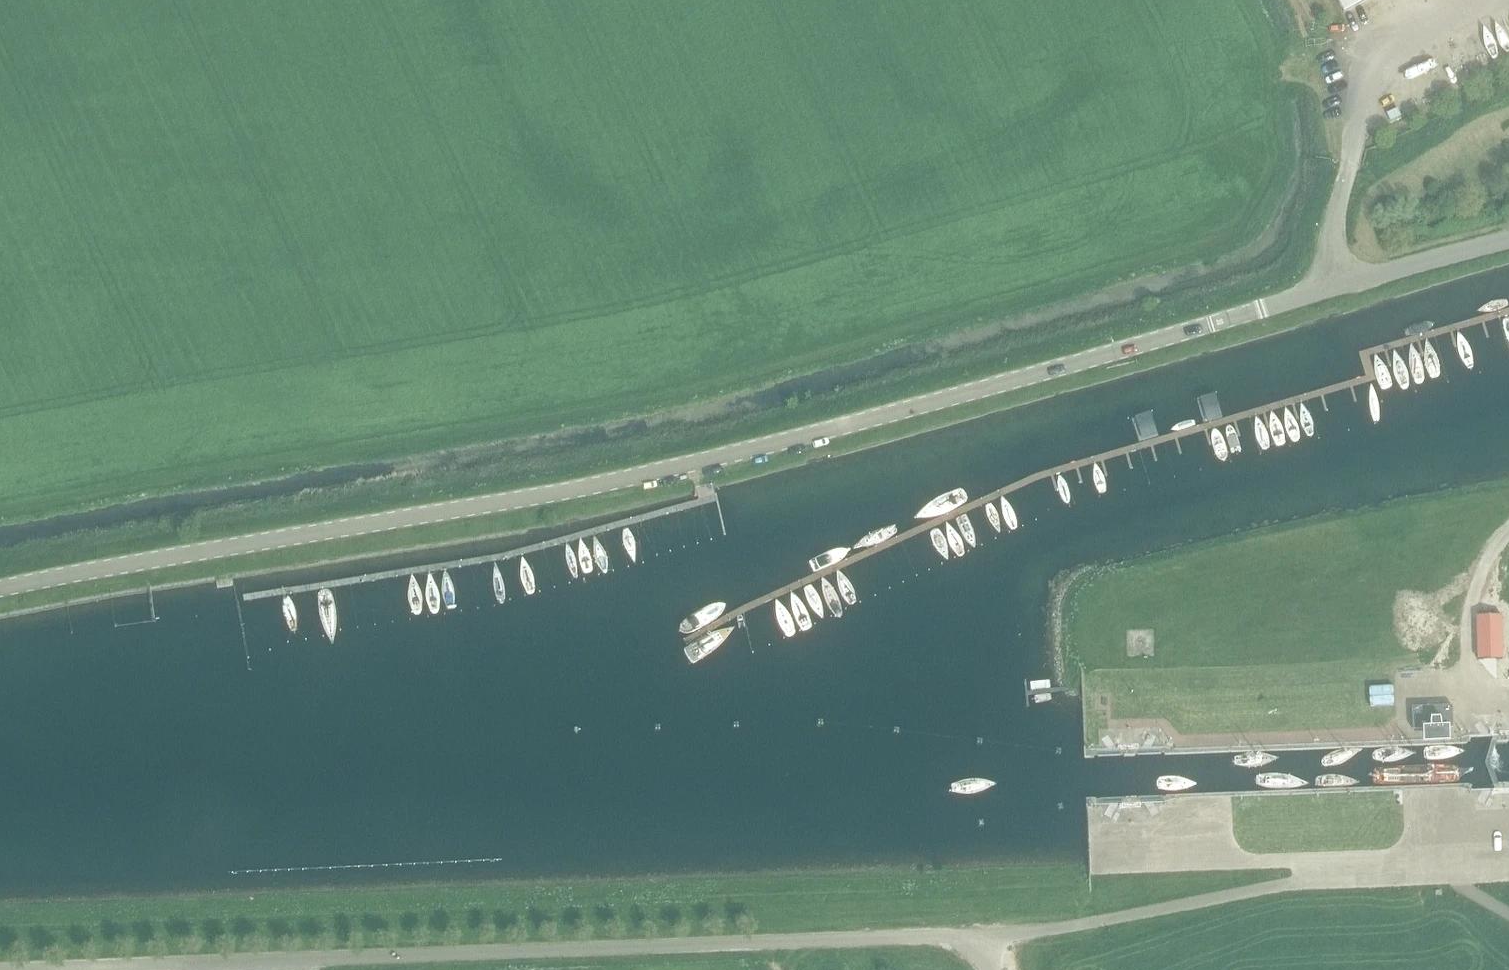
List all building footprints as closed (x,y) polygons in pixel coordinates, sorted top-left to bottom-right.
[(1366,0),(1337,0),(1343,12),(1366,0)] [(1481,659),(1496,659),(1502,659),(1501,614),(1477,615),(1476,615),(1476,616),(1477,650),(1478,659),(1481,659)] [(1440,728),(1452,727),(1452,705),(1411,706),(1412,729),(1429,728),(1429,731),(1441,731),(1440,728)]
